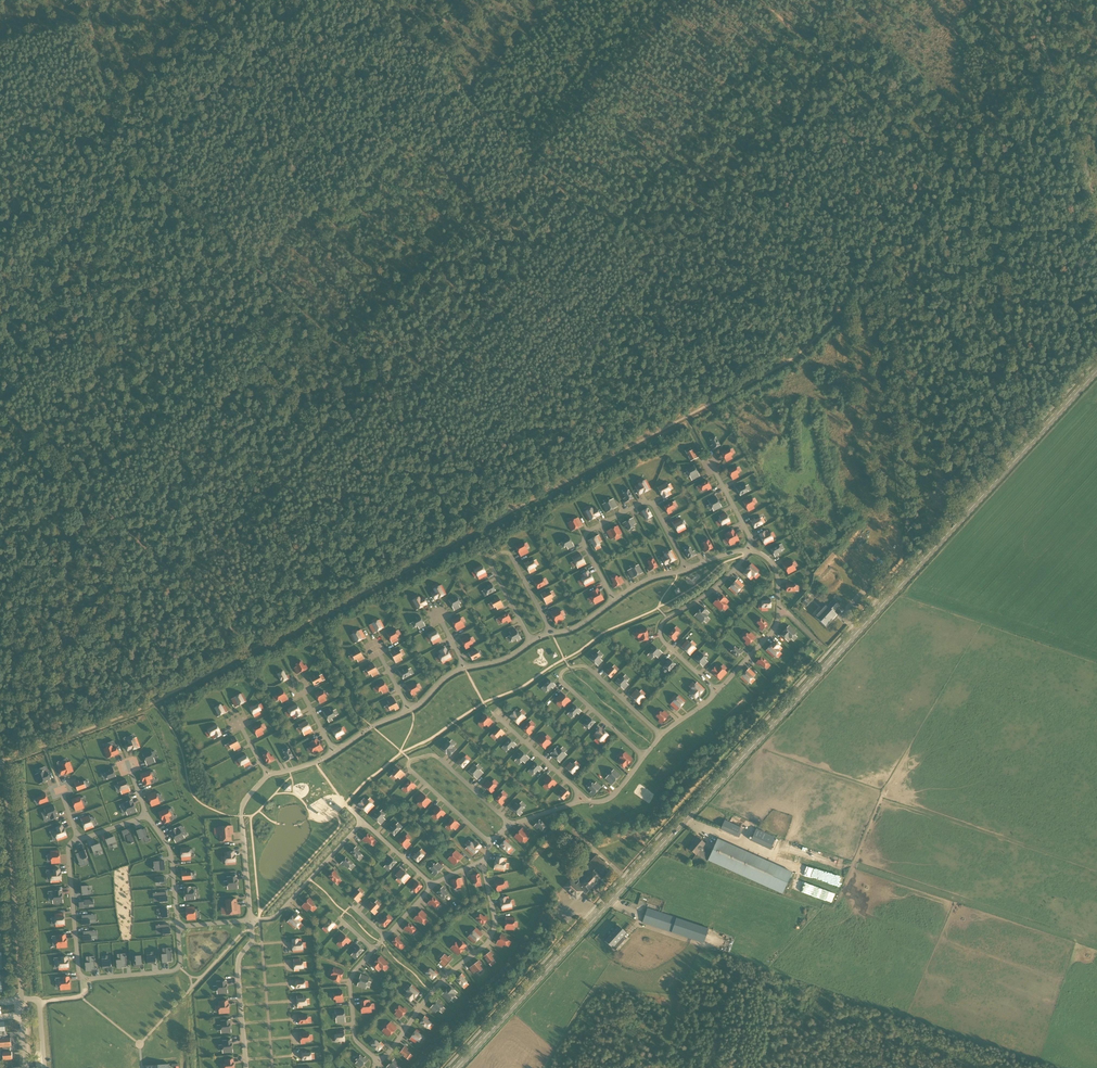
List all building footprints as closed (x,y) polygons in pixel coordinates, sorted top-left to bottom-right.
[(720,446),(716,438),(710,441),(712,445),(710,446),(712,450),(720,446)] [(721,452),(726,462),(732,459),(731,456),(733,455),(730,449),(725,452),(724,450),(721,452)] [(686,453),(691,461),(698,457),(696,454),(695,455),(692,450),(686,453)] [(700,476),(694,465),(686,470),(692,481),(700,476)] [(727,470),(733,480),(739,477),(737,474),(739,473),(736,467),(732,470),(731,468),(727,470)] [(651,489),(646,480),(638,484),(635,486),(639,495),(643,493),(651,489)] [(707,481),(699,485),(702,491),(707,489),(708,490),(711,489),(707,481)] [(666,483),(657,488),(661,495),(662,495),(663,498),(671,494),(670,491),(666,483)] [(740,496),(748,492),(745,486),(741,488),(740,486),(736,488),(740,496)] [(633,499),(629,491),(623,494),(625,498),(623,499),(625,503),(633,499)] [(708,500),(713,511),(722,507),(716,496),(708,500)] [(607,513),(618,507),(613,499),(602,505),(607,513)] [(743,501),(748,512),(754,509),(753,506),(755,505),(752,499),(747,501),(746,499),(743,501)] [(672,502),(664,507),(668,515),(672,513),(671,511),(675,508),(672,502)] [(584,512),(589,521),(597,517),(596,517),(600,515),(596,507),(592,509),(592,508),(584,512)] [(648,509),(640,513),(642,517),(644,515),(646,519),(652,516),(648,509)] [(731,523),(725,513),(719,516),(721,519),(719,520),(722,526),(726,523),(727,525),(731,523)] [(578,518),(567,523),(572,531),(582,525),(578,518)] [(633,518),(622,523),(625,527),(626,526),(629,531),(635,527),(634,526),(636,524),(633,518)] [(686,529),(680,518),(672,522),(678,533),(686,529)] [(754,528),(762,524),(759,518),(755,521),(754,519),(750,521),(754,528)] [(618,526),(606,532),(611,540),(622,534),(618,526)] [(730,546),(739,541),(735,533),(733,530),(724,535),(726,538),(730,546)] [(765,546),(774,541),(770,533),(769,534),(767,530),(759,534),(761,538),(765,546)] [(599,535),(588,541),(590,544),(592,543),(595,549),(601,546),(599,543),(602,541),(599,535)] [(574,546),(568,536),(565,538),(566,540),(562,542),(565,548),(566,547),(568,550),(574,546)] [(713,548),(709,540),(703,543),(705,548),(703,549),(705,553),(713,548)] [(523,541),(515,546),(516,549),(518,553),(521,557),(529,553),(527,549),(524,544),(523,541)] [(779,545),(771,550),(775,557),(779,555),(778,553),(782,551),(779,545)] [(684,551),(689,559),(696,555),(694,551),(692,552),(690,548),(684,551)] [(677,560),(672,551),(664,555),(665,556),(661,557),(665,565),(669,563),(669,564),(677,560)] [(585,564),(580,553),(572,558),(577,568),(585,564)] [(658,567),(653,559),(647,562),(650,566),(648,568),(650,571),(658,567)] [(796,570),(790,559),(782,563),(788,574),(796,570)] [(530,574),(536,570),(535,568),(537,567),(536,565),(534,561),(533,560),(529,563),(528,561),(524,563),(525,565),(525,566),(527,570),(528,570),(528,571),(529,571),(530,574)] [(481,564),(473,569),(474,570),(474,572),(477,576),(477,577),(478,577),(479,580),(487,576),(486,573),(485,571),(486,571),(483,567),(482,566),(481,564)] [(759,571),(752,564),(746,570),(746,571),(743,574),(751,580),(753,577),(759,571)] [(639,565),(627,571),(632,579),(643,573),(639,565)] [(586,587),(594,582),(590,574),(589,575),(587,571),(580,575),(582,579),(581,579),(586,587)] [(613,588),(624,583),(621,577),(618,578),(617,576),(611,579),(613,584),(612,584),(613,588)] [(538,589),(546,585),(543,579),(538,581),(537,579),(533,581),(538,589)] [(737,580),(729,589),(735,595),(744,586),(737,580)] [(488,595),(496,591),(495,590),(493,586),(491,583),(487,585),(488,587),(484,589),(485,590),(487,594),(488,595)] [(786,591),(795,591),(795,585),(791,585),(790,583),(786,583),(786,591)] [(446,594),(442,585),(440,586),(440,585),(433,589),(434,590),(431,592),(432,595),(435,601),(445,595),(446,594)] [(595,604),(604,600),(602,596),(600,593),(600,592),(598,588),(590,593),(591,596),(591,597),(595,604)] [(541,594),(547,605),(553,602),(551,599),(553,598),(550,592),(545,594),(544,592),(541,594)] [(713,604),(720,611),(726,605),(726,604),(729,601),(722,595),(719,598),(719,597),(713,604)] [(411,601),(416,610),(417,610),(419,609),(423,607),(428,604),(425,598),(424,599),(423,596),(420,598),(419,597),(418,597),(414,599),(414,600),(412,600),(413,601),(411,601)] [(504,607),(498,596),(494,598),(495,600),(491,602),(494,608),(496,607),(498,610),(504,607)] [(454,611),(460,608),(459,605),(461,604),(460,603),(460,602),(458,599),(458,597),(453,600),(452,598),(448,600),(450,603),(452,607),(454,611)] [(762,608),(771,608),(771,599),(766,599),(766,601),(761,601),(762,608)] [(826,626),(836,615),(833,612),(839,606),(833,601),(827,607),(825,606),(815,617),(826,626)] [(694,616),(702,623),(708,617),(707,616),(709,613),(703,607),(700,610),(694,616)] [(550,612),(556,624),(564,619),(563,616),(561,612),(560,612),(558,608),(550,612)] [(507,613),(499,617),(500,618),(500,619),(502,622),(503,623),(507,621),(508,623),(512,621),(510,618),(508,614),(507,613)] [(419,630),(426,626),(423,622),(424,622),(422,618),(421,618),(420,615),(416,617),(417,619),(413,622),(413,623),(415,627),(416,628),(418,627),(419,630)] [(457,631),(465,627),(463,623),(461,619),(459,616),(451,620),(453,623),(455,627),(457,631)] [(768,624),(761,618),(757,623),(760,626),(759,628),(762,631),(768,624)] [(380,619),(369,626),(373,634),(385,628),(380,619)] [(781,635),(788,642),(790,639),(791,639),(797,633),(789,626),(783,632),(783,633),(781,635)] [(646,627),(636,630),(639,642),(649,640),(648,636),(648,634),(647,630),(646,627)] [(515,628),(509,632),(511,635),(509,636),(509,637),(511,641),(512,642),(516,639),(517,641),(521,639),(519,636),(520,636),(518,632),(517,632),(515,628)] [(674,628),(668,635),(675,641),(678,638),(676,637),(679,633),(678,632),(675,629),(675,630),(674,628)] [(433,645),(441,641),(440,638),(440,637),(439,636),(440,636),(437,632),(436,631),(435,629),(427,634),(429,636),(428,637),(431,641),(433,645)] [(362,630),(350,636),(355,644),(366,638),(362,630)] [(386,633),(392,644),(399,641),(397,638),(399,637),(395,631),(391,633),(390,631),(386,633)] [(748,646),(756,637),(751,632),(749,635),(747,633),(743,638),(746,642),(745,643),(748,646)] [(466,636),(460,639),(463,643),(462,643),(464,647),(465,647),(466,650),(470,648),(469,646),(473,644),(473,643),(471,638),(470,639),(470,638),(468,639),(466,636)] [(681,647),(690,655),(696,649),(687,640),(681,647)] [(766,651),(774,658),(780,651),(779,651),(782,648),(775,642),(772,645),(772,644),(766,651)] [(658,658),(662,653),(659,650),(656,647),(653,645),(651,648),(652,649),(649,653),(650,654),(653,657),(654,658),(656,656),(658,658)] [(443,664),(452,659),(451,658),(451,657),(451,656),(449,652),(448,652),(448,650),(446,647),(439,651),(436,653),(439,657),(438,657),(441,661),(442,663),(443,664)] [(730,652),(737,658),(743,651),(740,648),(739,650),(735,647),(730,652)] [(364,659),(358,648),(355,650),(356,652),(351,655),(355,661),(357,660),(358,662),(364,659)] [(395,662),(396,664),(402,660),(401,657),(402,656),(399,650),(395,652),(394,651),(390,653),(395,662)] [(473,661),(481,656),(477,650),(473,652),(472,651),(468,652),(473,661)] [(598,666),(603,661),(600,659),(602,658),(597,653),(593,656),(592,655),(589,658),(592,660),(591,661),(595,664),(595,663),(598,666)] [(694,659),(703,667),(708,662),(705,660),(707,658),(702,653),(698,657),(697,656),(694,659)] [(762,657),(756,663),(759,666),(760,665),(764,668),(768,663),(762,657)] [(669,671),(676,665),(674,664),(675,664),(672,661),(669,659),(666,662),(668,663),(664,667),(669,671)] [(297,674),(308,669),(306,665),(304,666),(302,662),(295,665),(296,667),(294,668),(297,674)] [(378,674),(373,663),(369,665),(370,667),(366,669),(369,676),(371,675),(372,677),(378,674)] [(711,672),(720,680),(727,672),(721,666),(720,667),(717,665),(711,672)] [(611,678),(617,672),(612,667),(608,671),(607,669),(604,672),(611,678)] [(399,672),(403,680),(411,676),(408,669),(403,672),(403,670),(399,672)] [(749,669),(740,678),(747,684),(756,675),(749,669)] [(277,675),(282,683),(290,679),(288,675),(286,676),(284,671),(277,675)] [(314,686),(322,682),(319,675),(315,678),(314,676),(310,678),(314,686)] [(624,690),(629,685),(626,683),(628,681),(623,677),(619,680),(618,679),(615,682),(618,684),(617,684),(621,687),(624,690)] [(549,679),(543,686),(544,687),(547,690),(548,691),(551,687),(553,689),(556,686),(553,683),(554,683),(550,680),(549,679)] [(389,691),(383,680),(380,682),(380,684),(376,686),(379,692),(381,691),(383,694),(389,691)] [(697,682),(688,692),(696,698),(698,696),(699,696),(705,689),(697,682)] [(407,686),(412,697),(416,695),(415,693),(419,690),(416,684),(414,685),(413,683),(407,686)] [(288,700),(282,689),(279,691),(280,693),(275,695),(279,701),(281,700),(282,703),(288,700)] [(636,689),(630,696),(633,699),(633,700),(637,703),(639,705),(646,698),(643,696),(643,695),(640,692),(639,691),(638,692),(636,689)] [(314,693),(320,704),(326,701),(325,698),(327,697),(324,691),(319,693),(318,691),(314,693)] [(561,692),(555,699),(559,702),(562,705),(565,707),(571,701),(568,699),(569,698),(565,695),(561,692)] [(242,693),(231,699),(235,708),(247,702),(242,693)] [(670,705),(677,711),(679,708),(679,709),(680,707),(681,708),(684,704),(685,703),(684,703),(685,701),(679,695),(678,696),(676,697),(673,701),(672,702),(673,702),(670,705)] [(399,709),(393,698),(387,701),(389,704),(387,705),(390,711),(395,709),(396,711),(399,709)] [(249,707),(255,717),(261,714),(259,712),(261,710),(258,704),(254,707),(253,705),(249,707)] [(296,704),(287,708),(291,716),(292,716),(294,720),(302,715),(296,704)] [(217,717),(228,711),(225,705),(222,707),(221,705),(215,708),(217,712),(215,713),(217,717)] [(575,705),(569,712),(570,713),(573,716),(574,717),(577,713),(579,715),(582,711),(579,709),(576,706),(575,705)] [(323,712),(329,722),(333,720),(332,719),(336,716),(333,710),(331,711),(329,709),(323,712)] [(519,726),(526,718),(525,717),(525,716),(524,715),(520,712),(519,711),(517,709),(515,711),(513,712),(510,715),(510,716),(509,717),(512,719),(513,720),(512,720),(516,724),(516,723),(518,725),(518,724),(519,726)] [(669,715),(664,711),(662,713),(660,711),(660,712),(656,716),(657,716),(656,717),(659,720),(658,722),(661,724),(663,722),(664,722),(667,719),(669,715)] [(489,727),(493,722),(490,719),(487,716),(484,714),(481,717),(483,718),(480,722),(481,723),(480,723),(484,726),(485,727),(486,725),(489,727)] [(589,729),(595,723),(594,722),(594,721),(591,719),(588,716),(586,719),(587,721),(584,725),(585,725),(585,726),(588,728),(589,729)] [(313,732),(306,720),(298,725),(304,736),(313,732)] [(529,722),(523,729),(524,730),(527,733),(530,735),(532,732),(531,731),(534,727),(529,722)] [(221,735),(216,724),(207,728),(211,737),(212,736),(214,739),(221,735)] [(252,727),(258,738),(264,734),(262,731),(264,731),(261,725),(257,727),(256,725),(252,727)] [(332,729),(337,740),(341,738),(340,736),(344,734),(341,728),(339,729),(337,726),(332,729)] [(498,727),(492,734),(497,739),(501,735),(502,736),(505,733),(498,727)] [(603,744),(610,737),(608,735),(609,735),(608,734),(604,731),(603,730),(600,728),(599,729),(599,728),(596,732),(595,734),(593,736),(597,739),(596,739),(600,742),(603,744)] [(542,734),(536,741),(539,744),(543,747),(545,750),(551,743),(542,734)] [(241,748),(235,737),(231,739),(232,741),(228,743),(231,750),(233,748),(235,751),(241,748)] [(132,751),(140,747),(136,738),(128,741),(124,743),(128,751),(131,750),(132,751)] [(323,750),(317,739),(309,743),(311,747),(310,747),(314,755),(323,750)] [(510,739),(503,746),(504,746),(504,747),(508,749),(509,750),(512,747),(514,748),(516,745),(514,743),(514,742),(511,739),(511,740),(510,739)] [(447,740),(440,748),(443,750),(443,751),(446,753),(447,754),(450,756),(451,755),(451,756),(454,752),(457,749),(453,746),(453,745),(450,742),(450,743),(447,740)] [(103,749),(107,759),(115,756),(115,755),(119,754),(116,745),(112,746),(103,749)] [(560,763),(567,755),(565,753),(561,749),(557,746),(554,750),(551,753),(552,753),(551,754),(553,756),(553,757),(554,758),(557,761),(557,760),(560,763)] [(294,758),(289,750),(283,753),(286,757),(284,758),(286,762),(294,758)] [(525,764),(530,759),(526,756),(527,755),(523,752),(523,753),(521,750),(518,753),(519,755),(516,758),(517,759),(520,762),(521,763),(523,762),(525,764)] [(142,754),(147,766),(155,762),(151,751),(142,754)] [(633,759),(625,752),(623,754),(620,758),(619,759),(617,761),(620,764),(623,767),(624,768),(627,765),(628,765),(631,762),(631,761),(633,759)] [(263,756),(267,764),(275,760),(273,756),(271,757),(269,753),(263,756)] [(251,764),(245,754),(241,756),(242,757),(238,760),(241,766),(243,765),(245,767),(251,764)] [(464,756),(460,760),(459,759),(456,762),(457,763),(457,764),(458,765),(462,768),(463,769),(470,762),(468,761),(469,761),(465,757),(464,756)] [(61,765),(58,767),(61,776),(65,774),(65,775),(73,772),(70,762),(61,765)] [(570,762),(565,767),(567,769),(567,770),(568,771),(571,774),(572,774),(573,775),(574,776),(577,773),(576,771),(579,768),(578,767),(574,763),(573,762),(572,764),(570,762)] [(536,763),(529,769),(530,770),(533,773),(534,773),(535,774),(538,770),(540,772),(542,769),(540,767),(540,766),(537,763),(536,763)] [(477,780),(484,773),(480,770),(477,767),(474,764),(468,771),(470,774),(473,777),(474,776),(477,780)] [(405,775),(396,766),(393,769),(395,771),(391,774),(396,779),(398,778),(400,780),(405,775)] [(107,780),(116,777),(113,768),(109,770),(110,772),(105,773),(107,780)] [(605,779),(612,785),(615,781),(618,778),(620,776),(614,769),(611,772),(608,775),(605,779)] [(44,771),(35,775),(39,785),(47,781),(51,780),(48,771),(44,772),(44,771)] [(150,771),(140,774),(143,783),(143,782),(145,786),(154,783),(152,779),(153,779),(150,771)] [(548,775),(543,780),(546,782),(544,784),(545,785),(548,788),(549,788),(552,785),(554,786),(557,783),(555,781),(551,778),(548,775)] [(126,780),(117,783),(122,795),(130,791),(126,780)] [(410,780),(403,787),(408,792),(412,788),(413,790),(416,787),(410,780)] [(78,781),(74,783),(77,791),(86,788),(84,781),(79,783),(78,781)] [(488,781),(483,786),(486,789),(490,792),(492,794),(495,791),(493,790),(497,786),(496,785),(492,782),(492,781),(490,783),(488,781)] [(601,787),(596,782),(594,784),(593,783),(588,788),(591,792),(590,793),(593,796),(596,793),(599,790),(598,790),(601,787)] [(564,800),(570,794),(563,787),(560,790),(562,792),(559,796),(564,800)] [(156,792),(147,795),(151,807),(160,804),(156,792)] [(42,797),(37,798),(40,805),(48,801),(45,793),(41,795),(42,797)] [(431,801),(422,793),(416,800),(425,808),(431,801)] [(501,793),(495,800),(496,800),(499,803),(502,806),(504,803),(503,801),(506,798),(505,797),(501,793)] [(80,796),(71,800),(76,811),(84,808),(80,796)] [(357,805),(367,814),(374,806),(367,800),(364,797),(357,805)] [(127,815),(137,812),(134,803),(134,804),(132,800),(123,803),(125,807),(124,807),(127,815)] [(515,803),(511,808),(514,811),(517,814),(520,816),(523,813),(521,812),(524,808),(519,803),(518,805),(515,803)] [(54,806),(44,809),(47,818),(48,818),(49,821),(58,818),(57,814),(54,806)] [(446,814),(437,806),(432,811),(434,813),(433,814),(438,819),(441,815),(443,817),(446,814)] [(167,808),(158,813),(162,821),(163,821),(165,824),(173,819),(171,816),(172,816),(167,808)] [(372,817),(381,825),(386,820),(383,818),(385,816),(380,811),(376,815),(375,814),(372,817)] [(89,816),(81,819),(85,831),(94,827),(89,816)] [(460,825),(451,817),(448,820),(450,822),(447,825),(452,830),(453,828),(455,830),(460,825)] [(102,830),(108,828),(107,819),(100,821),(102,830)] [(547,826),(540,820),(539,821),(536,824),(533,827),(537,830),(538,828),(542,831),(543,830),(546,827),(547,826)] [(736,837),(739,838),(743,829),(725,820),(720,830),(736,837)] [(62,825),(53,829),(55,832),(54,833),(57,841),(67,837),(64,829),(62,825)] [(388,830),(394,836),(401,829),(396,825),(392,828),(391,827),(388,830)] [(219,827),(220,842),(231,841),(230,832),(233,832),(233,826),(219,827)] [(172,835),(176,843),(185,838),(181,830),(180,831),(178,827),(170,832),(172,835)] [(141,829),(136,831),(139,839),(144,837),(146,843),(151,841),(150,839),(150,837),(149,838),(146,828),(142,830),(141,829)] [(529,834),(522,828),(519,831),(516,834),(516,835),(514,837),(520,843),(523,841),(526,838),(526,837),(529,834)] [(750,841),(770,850),(776,838),(756,829),(750,841)] [(129,835),(127,830),(122,831),(125,841),(128,840),(129,844),(131,844),(132,844),(132,843),(134,843),(131,834),(129,835)] [(375,840),(368,834),(362,840),(365,843),(367,842),(370,845),(371,845),(375,840)] [(110,838),(106,840),(108,847),(112,846),(112,847),(113,846),(117,844),(114,835),(110,837),(110,838)] [(397,841),(406,850),(411,845),(409,842),(410,841),(405,836),(402,839),(400,838),(397,841)] [(717,839),(717,840),(710,854),(705,850),(703,852),(702,852),(702,853),(699,850),(705,844),(698,838),(694,842),(695,843),(694,845),(693,845),(689,849),(692,852),(693,853),(693,852),(696,855),(696,854),(707,862),(708,860),(783,894),(792,874),(792,872),(717,839)] [(499,846),(506,853),(512,847),(508,844),(509,842),(506,839),(499,846)] [(474,855),(482,847),(474,840),(472,843),(471,842),(465,849),(473,856),(474,855)] [(99,842),(95,844),(96,845),(91,847),(94,854),(97,853),(98,854),(99,853),(102,851),(99,842)] [(350,853),(357,859),(362,854),(358,851),(360,849),(357,846),(350,853)] [(190,847),(180,848),(182,861),(191,860),(190,847)] [(59,850),(50,851),(51,864),(60,863),(59,850)] [(80,853),(76,854),(79,863),(78,864),(79,865),(80,864),(80,867),(85,865),(83,860),(88,858),(85,850),(80,852),(80,853)] [(454,866),(463,856),(456,850),(447,860),(454,866)] [(418,863),(425,856),(419,851),(416,854),(414,853),(411,857),(418,863)] [(225,857),(225,865),(236,864),(235,856),(234,852),(225,853),(225,857)] [(397,863),(390,856),(387,860),(389,861),(385,865),(390,869),(397,863)] [(589,862),(595,868),(586,879),(585,878),(584,878),(581,881),(581,883),(582,884),(578,888),(570,881),(564,887),(574,896),(578,896),(582,892),(585,895),(589,890),(599,878),(602,880),(601,881),(607,874),(608,872),(609,873),(605,869),(608,867),(596,856),(589,862)] [(494,870),(504,872),(505,870),(506,863),(506,862),(507,859),(496,857),(495,861),(495,860),(494,868),(494,870)] [(353,864),(346,858),(340,864),(343,868),(345,866),(349,869),(353,864)] [(98,876),(97,877),(97,879),(109,874),(114,877),(114,890),(114,891),(114,895),(115,896),(115,903),(116,908),(116,915),(117,918),(118,924),(119,927),(119,929),(121,935),(117,941),(94,943),(94,945),(97,944),(98,944),(111,943),(112,943),(121,942),(125,942),(129,942),(131,941),(143,940),(146,940),(157,939),(159,939),(162,939),(162,937),(138,939),(137,938),(132,935),(133,926),(133,925),(133,924),(134,921),(134,917),(134,916),(134,909),(134,907),(133,901),(133,900),(132,891),(132,888),(132,885),(130,877),(130,876),(130,873),(131,871),(133,866),(134,865),(146,860),(145,859),(144,859),(143,860),(131,864),(130,864),(121,868),(113,871),(110,872),(98,876)] [(154,868),(154,871),(165,870),(164,861),(151,862),(151,864),(154,864),(154,867),(153,867),(153,868),(154,868)] [(435,877),(443,868),(438,863),(436,865),(434,864),(429,869),(433,872),(432,874),(435,877)] [(60,869),(50,870),(51,874),(50,874),(51,883),(62,882),(61,873),(60,873),(60,869)] [(411,877),(401,869),(395,875),(404,884),(411,877)] [(328,877),(335,883),(340,878),(336,875),(338,873),(335,870),(328,877)] [(182,871),(182,880),(191,880),(191,873),(186,873),(186,871),(182,871)] [(474,885),(475,884),(481,883),(479,874),(470,876),(471,880),(473,880),(474,885)] [(227,881),(227,889),(238,888),(237,880),(236,876),(227,877),(227,881)] [(462,878),(450,881),(451,885),(453,884),(454,889),(461,888),(461,886),(464,885),(462,878)] [(495,880),(497,892),(501,891),(501,889),(506,888),(504,881),(502,882),(501,879),(495,880)] [(416,894),(422,887),(416,881),(413,884),(414,885),(411,889),(416,894)] [(89,886),(80,887),(80,891),(82,891),(82,895),(90,895),(90,891),(91,891),(90,889),(90,890),(89,886)] [(437,893),(443,900),(448,894),(445,891),(446,889),(443,886),(437,893)] [(184,892),(185,901),(195,900),(194,891),(193,887),(184,888),(184,892)] [(53,895),(52,895),(53,904),(63,903),(62,894),(62,890),(52,891),(53,895)] [(358,890),(351,897),(358,903),(361,900),(359,898),(363,895),(358,890)] [(160,903),(168,902),(168,897),(167,897),(166,892),(157,893),(157,892),(155,892),(155,893),(153,893),(153,899),(159,898),(160,903)] [(502,911),(512,909),(510,900),(509,900),(508,896),(499,898),(501,910),(502,910),(502,911)] [(440,903),(433,897),(427,904),(430,907),(432,905),(435,908),(440,903)] [(309,898),(301,907),(307,912),(309,909),(310,911),(315,906),(311,902),(313,901),(309,898)] [(236,899),(225,900),(226,915),(240,914),(240,908),(237,908),(236,899)] [(84,902),(79,903),(79,908),(89,907),(89,905),(94,904),(94,902),(94,901),(93,900),(84,900),(84,902)] [(366,907),(375,915),(378,912),(376,911),(380,907),(374,902),(373,904),(371,902),(366,907)] [(195,907),(186,908),(187,920),(196,920),(195,907)] [(699,941),(704,927),(647,908),(643,923),(648,924),(699,941)] [(160,918),(169,917),(169,913),(168,913),(167,909),(159,909),(160,913),(159,913),(159,914),(160,914),(160,918)] [(422,910),(413,919),(417,922),(418,921),(422,924),(427,919),(425,917),(427,914),(422,910)] [(287,922),(295,930),(296,928),(301,923),(300,922),(303,919),(301,917),(296,912),(288,921),(287,922)] [(64,914),(55,914),(56,927),(65,926),(64,914)] [(82,920),(81,920),(82,926),(90,925),(90,920),(96,920),(95,914),(93,915),(93,914),(92,914),(92,915),(82,916),(82,920)] [(476,919),(482,925),(489,918),(486,915),(484,917),(480,914),(476,919)] [(378,921),(385,928),(391,921),(386,916),(383,920),(381,918),(378,921)] [(505,917),(505,930),(515,930),(515,917),(505,917)] [(330,919),(324,927),(329,932),(333,928),(334,929),(337,926),(336,925),(336,924),(330,919)] [(416,929),(410,923),(403,930),(406,933),(408,931),(411,934),(416,929)] [(163,935),(171,934),(170,929),(169,924),(160,925),(159,924),(158,924),(158,925),(156,925),(156,931),(162,930),(163,935)] [(612,947),(615,944),(626,932),(619,926),(608,937),(605,941),(612,947)] [(476,928),(467,938),(474,944),(483,934),(476,928)] [(84,936),(83,936),(83,942),(92,941),(91,936),(97,936),(97,931),(94,931),(94,930),(93,930),(93,931),(83,932),(84,936)] [(351,941),(342,933),(337,938),(340,940),(338,942),(343,946),(347,943),(348,944),(351,941)] [(502,934),(496,945),(502,948),(503,945),(505,946),(509,940),(504,938),(505,936),(502,934)] [(66,935),(56,935),(57,939),(56,939),(57,948),(67,947),(67,939),(66,939),(66,935)] [(398,936),(391,943),(398,949),(403,944),(399,940),(401,939),(398,936)] [(292,939),(292,951),(293,951),(293,952),(303,952),(303,950),(303,942),(301,942),(301,939),(298,939),(298,938),(292,939)] [(450,949),(458,956),(464,949),(466,946),(459,939),(450,949)] [(358,957),(364,951),(357,945),(354,948),(356,949),(352,953),(358,957)] [(161,955),(162,963),(167,962),(172,961),(171,952),(172,952),(172,950),(171,950),(171,948),(165,948),(166,954),(161,955)] [(483,957),(489,964),(495,960),(491,956),(493,954),(491,951),(483,957)] [(121,960),(116,961),(117,969),(122,968),(122,967),(127,967),(126,957),(126,956),(125,954),(120,954),(121,960)] [(147,955),(147,964),(151,964),(151,963),(156,962),(155,954),(152,955),(152,954),(150,954),(150,955),(147,955)] [(445,968),(453,958),(450,956),(448,957),(445,954),(440,959),(442,961),(439,963),(445,968)] [(90,963),(85,963),(86,971),(91,971),(91,970),(96,970),(95,960),(96,960),(95,959),(94,956),(89,957),(90,963)] [(381,956),(372,966),(379,972),(381,969),(382,970),(388,963),(381,956)] [(68,957),(58,957),(58,961),(58,970),(69,969),(68,960),(68,961),(68,957)] [(105,959),(102,959),(102,968),(106,968),(106,967),(111,966),(111,958),(107,959),(107,958),(105,958),(105,959)] [(294,959),(295,971),(299,971),(299,969),(304,969),(303,961),(301,961),(300,959),(294,959)] [(479,961),(469,968),(473,974),(476,972),(477,973),(483,969),(480,965),(481,964),(479,961)] [(341,980),(344,971),(334,967),(331,976),(330,980),(339,983),(340,980),(341,980)] [(425,974),(432,981),(439,974),(435,970),(434,972),(430,968),(425,974)] [(361,974),(357,987),(365,989),(370,977),(361,974)] [(461,975),(455,980),(462,988),(468,982),(464,978),(465,977),(462,974),(461,975)] [(60,981),(59,981),(60,990),(71,990),(70,980),(69,980),(69,977),(60,977),(60,981)] [(217,985),(217,994),(228,993),(227,984),(226,980),(216,981),(217,985)] [(295,980),(296,989),(305,989),(305,981),(300,981),(300,980),(295,980)] [(420,992),(412,985),(404,994),(405,996),(411,1002),(420,992)] [(441,996),(449,1003),(458,993),(450,986),(448,989),(447,989),(441,996)] [(343,1002),(342,991),(338,991),(338,993),(333,993),(334,1000),(336,1000),(336,1003),(343,1002)] [(297,996),(298,1008),(302,1008),(302,1006),(307,1006),(307,998),(304,998),(304,996),(297,996)] [(438,999),(430,1008),(435,1013),(437,1011),(439,1012),(444,1007),(440,1003),(441,1002),(438,999)] [(360,1001),(361,1014),(372,1013),(371,1004),(370,1004),(369,1000),(360,1001)] [(218,1005),(219,1014),(230,1013),(229,1004),(228,1004),(228,1001),(218,1001),(219,1005),(218,1005)] [(399,1019),(408,1010),(405,1007),(403,1009),(400,1005),(395,1011),(397,1012),(394,1014),(399,1019)] [(335,1011),(336,1023),(345,1023),(344,1010),(335,1011)] [(299,1024),(308,1024),(308,1017),(303,1017),(303,1015),(298,1016),(299,1024)] [(425,1016),(419,1024),(428,1029),(432,1023),(428,1020),(429,1018),(425,1016)] [(220,1025),(221,1033),(231,1032),(231,1024),(230,1024),(230,1020),(221,1021),(221,1024),(220,1025)] [(5,1022),(0,1023),(0,1047),(2,1047),(3,1060),(13,1059),(12,1052),(10,1052),(10,1046),(11,1046),(11,1038),(6,1038),(5,1022)] [(388,1038),(397,1028),(391,1022),(382,1032),(388,1038)] [(417,1029),(410,1040),(415,1043),(417,1041),(419,1042),(423,1036),(419,1033),(420,1031),(417,1029)] [(335,1034),(335,1042),(341,1042),(341,1043),(345,1043),(345,1042),(345,1034),(344,1034),(344,1031),(337,1032),(337,1034),(335,1034)] [(300,1032),(301,1044),(305,1044),(305,1042),(310,1042),(309,1035),(307,1035),(307,1032),(300,1032)] [(222,1044),(223,1053),(233,1052),(232,1044),(232,1040),(223,1040),(223,1044),(222,1044)] [(376,1040),(371,1046),(374,1048),(376,1050),(378,1052),(384,1045),(381,1042),(380,1044),(376,1040)] [(399,1054),(406,1059),(411,1053),(407,1051),(408,1049),(405,1046),(399,1054)] [(302,1060),(311,1060),(311,1053),(306,1053),(306,1051),(302,1052),(302,1060)] [(369,1059),(365,1057),(364,1058),(360,1055),(355,1060),(357,1062),(355,1064),(360,1067),(361,1067),(369,1059)] [(386,1067),(387,1067),(398,1067),(400,1066),(396,1063),(398,1061),(395,1058),(386,1067)] [(224,1067),(235,1067),(234,1063),(234,1059),(225,1060),(225,1064),(224,1064),(224,1067)]
